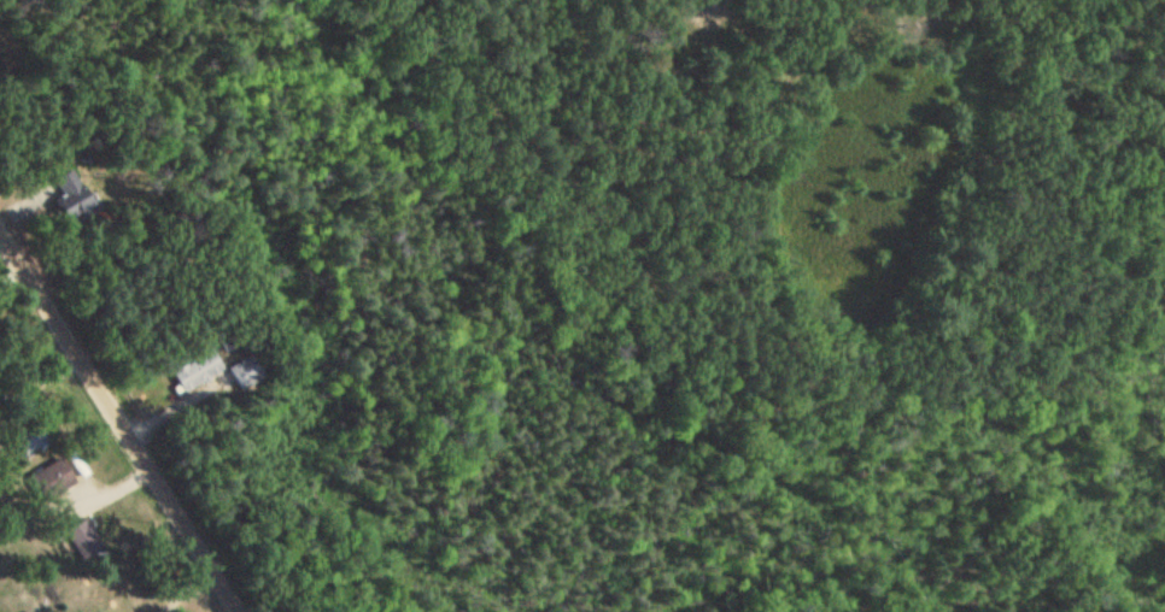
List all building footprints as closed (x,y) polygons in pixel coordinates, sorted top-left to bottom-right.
[(53,177),(65,220),(95,212),(83,169),(53,177)] [(172,373),(185,394),(225,371),(212,349),(172,373)] [(229,369),(241,391),(266,379),(254,355),(229,369)] [(37,424),(15,437),(26,455),(48,442),(37,424)] [(78,482),(63,457),(30,476),(45,501),(78,482)]
